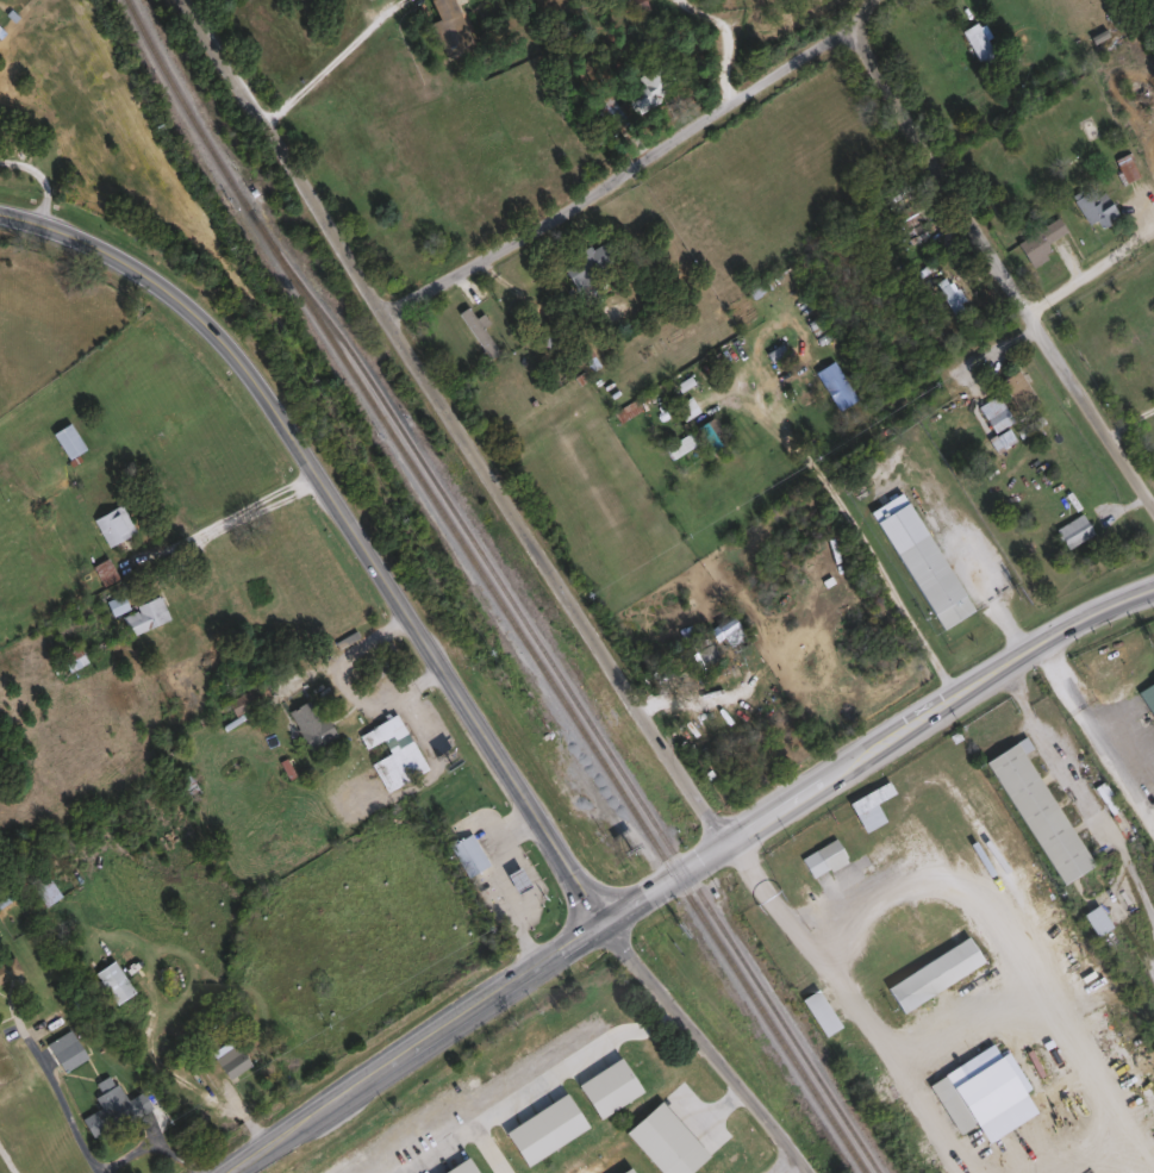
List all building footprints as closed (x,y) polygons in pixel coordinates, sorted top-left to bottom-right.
[(435,18),(427,0),(452,0),(472,44),(444,56),(429,20),(435,18)] [(961,26),(979,19),(994,57),(977,64),(961,26)] [(638,87),(635,68),(666,62),(672,94),(628,102),(625,89),(638,87)] [(590,102),(605,92),(620,114),(605,125),(590,102)] [(1137,175),(1122,181),(1112,158),(1129,151),(1137,175)] [(1092,218),(1086,223),(1068,195),(1088,183),(1096,194),(1102,191),(1116,214),(1098,226),(1092,218)] [(1044,242),(1050,251),(1030,264),(1015,241),(1055,214),(1065,229),(1044,242)] [(619,256),(578,289),(560,268),(603,235),(619,256)] [(960,299),(957,300),(963,310),(953,317),(931,282),(944,274),(960,299)] [(457,310),(466,305),(473,317),(480,312),(484,319),(480,323),(498,350),(487,356),(457,310)] [(812,369),(831,358),(853,399),(834,410),(812,369)] [(997,381),(1015,369),(1037,401),(1019,413),(997,381)] [(1011,419),(992,431),(975,406),(994,393),(1011,419)] [(663,444),(712,414),(729,442),(710,454),(700,438),(670,457),(663,444)] [(68,458),(50,432),(66,420),(83,447),(68,458)] [(874,518),(906,500),(969,611),(938,629),(874,518)] [(106,545),(92,517),(119,503),(135,530),(106,545)] [(1053,528),(1080,513),(1091,532),(1063,548),(1053,528)] [(91,566),(105,557),(117,576),(102,585),(91,566)] [(127,607),(112,614),(105,601),(119,593),(127,607)] [(119,612),(157,595),(168,617),(129,635),(119,612)] [(716,657),(700,665),(693,650),(707,642),(716,657)] [(60,656),(76,647),(85,661),(68,670),(60,656)] [(1136,688),(1153,679),(1153,720),(1136,688)] [(233,716),(225,703),(258,681),(267,694),(233,716)] [(335,734),(308,750),(285,711),(307,698),(318,717),(323,713),(335,734)] [(1056,884),(985,757),(1017,740),(1087,866),(1056,884)] [(164,832),(169,830),(174,841),(169,843),(164,832)] [(466,875),(447,843),(468,831),(487,863),(466,875)] [(800,854),(836,838),(846,861),(810,876),(800,854)] [(42,905),(27,881),(43,872),(57,896),(42,905)] [(983,963),(898,1010),(884,982),(968,937),(983,963)] [(18,972),(0,981),(0,959),(10,954),(18,972)] [(93,971),(112,960),(131,992),(112,1003),(93,971)] [(44,1041),(68,1029),(83,1059),(60,1071),(44,1041)] [(249,1065),(227,1079),(213,1057),(235,1043),(249,1065)] [(1006,1050),(1029,1090),(955,1133),(925,1081),(992,1044),(998,1055),(1006,1050)] [(574,1109),(545,1131),(526,1108),(555,1085),(574,1109)] [(482,1161),(489,1172),(478,1172),(473,1163),(482,1161)]
